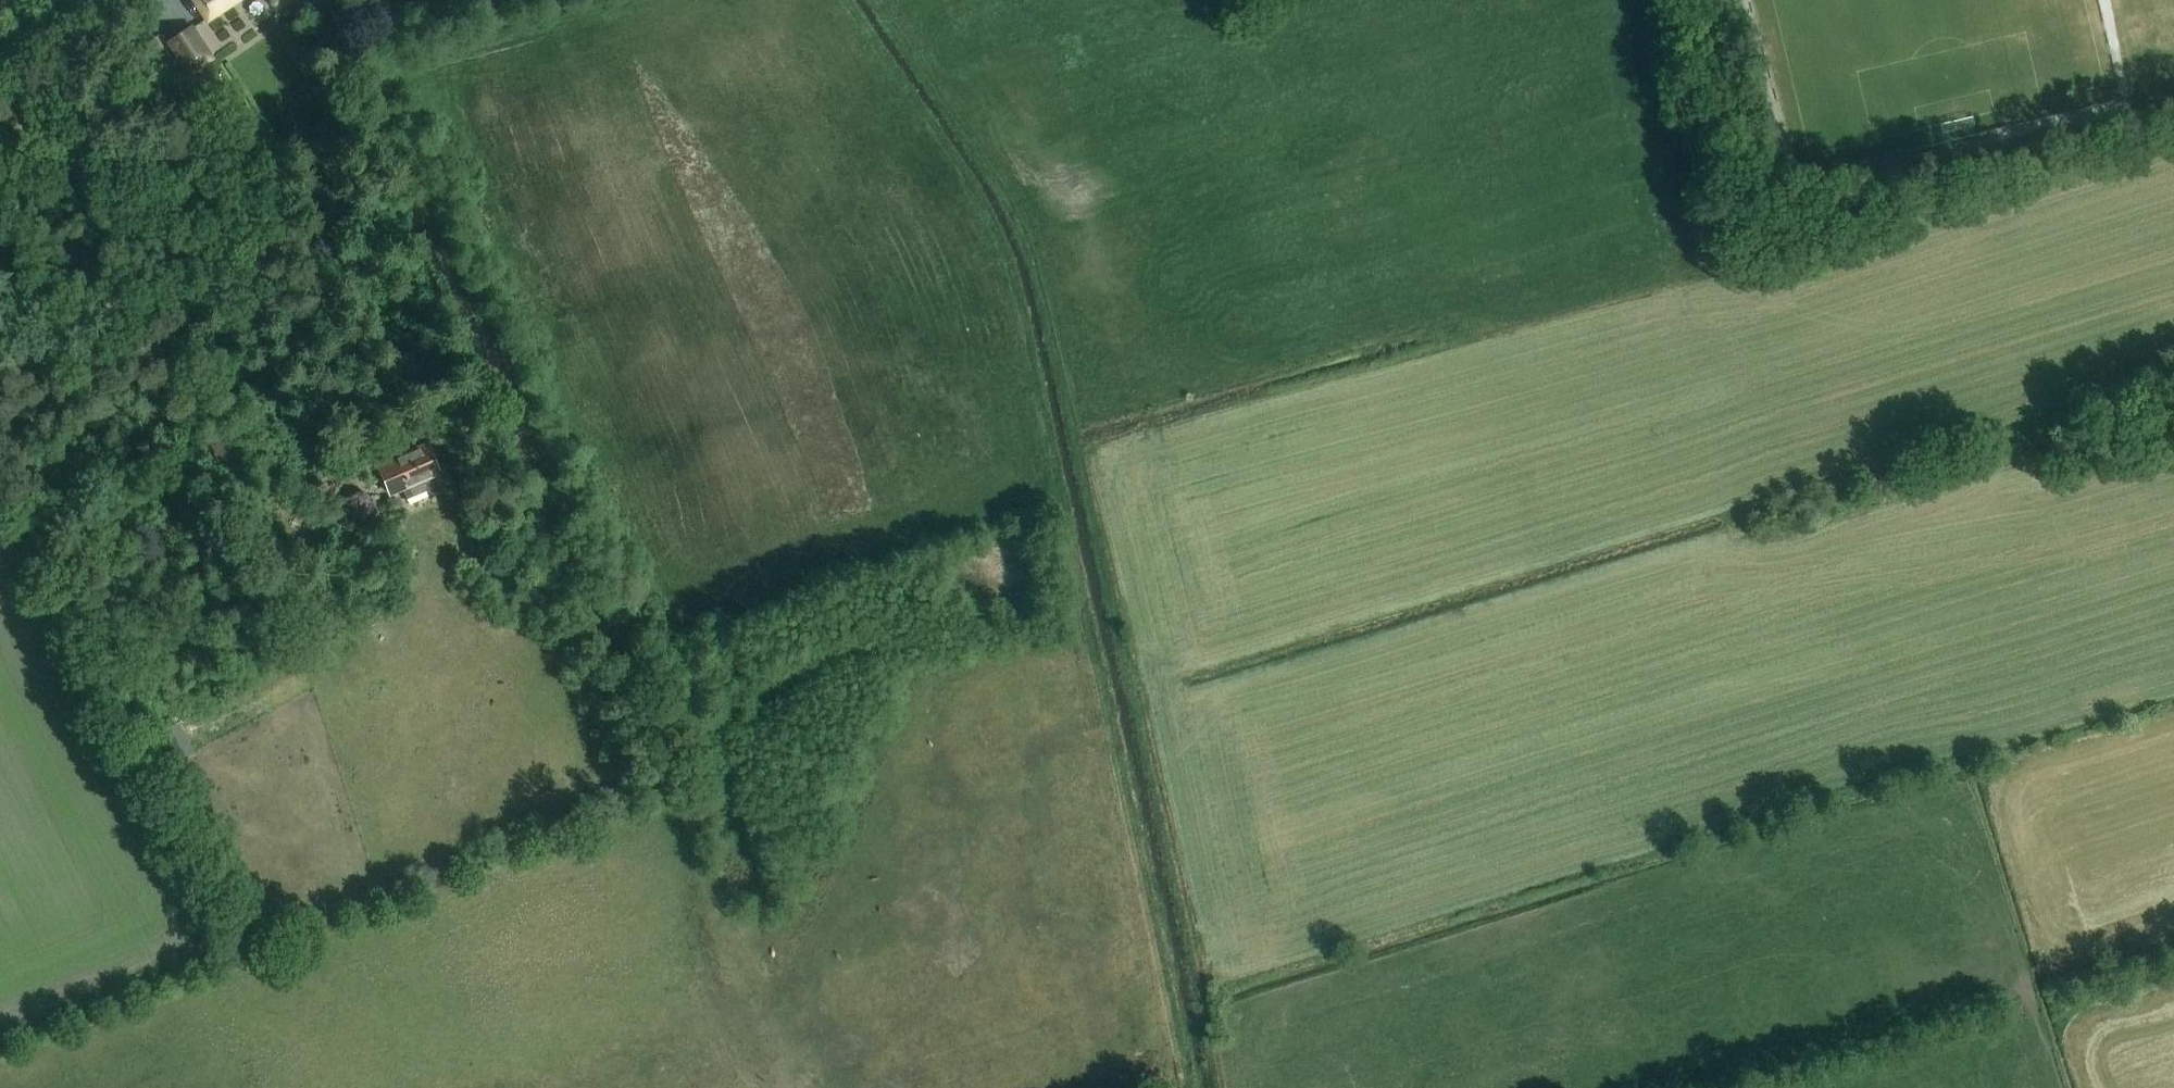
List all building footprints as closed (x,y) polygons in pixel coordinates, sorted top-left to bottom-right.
[(207,18),(220,9),(232,0),(194,0),(207,18)] [(216,58),(193,23),(165,41),(188,76),(216,58)] [(182,72),(173,77),(179,87),(188,82),(182,72)] [(390,496),(405,489),(409,498),(426,491),(427,493),(441,487),(437,476),(441,474),(429,447),(399,460),(390,439),(359,452),(367,471),(377,466),(390,496)] [(157,736),(172,766),(194,756),(179,725),(157,736)]
